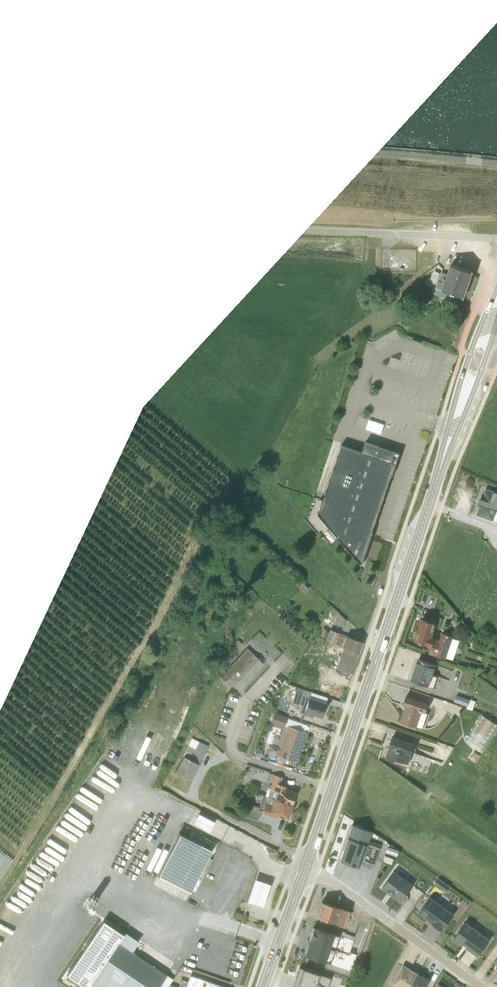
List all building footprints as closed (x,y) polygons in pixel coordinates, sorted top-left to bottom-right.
[(469,270),(450,264),(446,274),(441,272),(434,294),(446,298),(448,291),(470,299),(478,277),(471,275),(469,270)] [(419,310),(416,304),(405,310),(408,316),(419,310)] [(397,311),(401,320),(408,316),(405,310),(404,307),(397,311)] [(367,427),(382,432),(385,423),(370,418),(367,427)] [(362,452),(341,445),(318,514),(362,565),(373,532),(372,532),(391,476),(392,476),(400,453),(365,441),(362,452)] [(476,515),(496,522),(496,493),(485,489),(482,498),(477,497),(474,505),(479,507),(476,515)] [(308,588),(300,581),(297,585),(300,588),(299,589),(304,593),(308,588)] [(332,608),(329,611),(335,615),(337,613),(333,624),(343,628),(346,621),(332,608)] [(437,624),(422,619),(418,630),(415,631),(413,636),(415,638),(415,640),(431,646),(428,653),(445,659),(453,637),(442,633),(439,640),(435,638),(433,636),(437,624)] [(362,642),(329,630),(329,631),(325,630),(322,638),(326,639),(325,640),(338,645),(358,653),(362,642)] [(229,657),(241,644),(237,640),(224,653),(229,657)] [(338,645),(336,650),(340,651),(334,668),(351,674),(358,653),(338,645)] [(239,690),(263,664),(247,649),(220,677),(225,681),(227,680),(239,690)] [(436,665),(418,658),(410,680),(433,688),(437,677),(432,675),(436,665)] [(297,688),(292,702),(301,706),(299,712),(303,714),(302,715),(312,718),(313,715),(321,718),(323,711),(324,710),(325,709),(325,707),(325,705),(326,703),(325,703),(327,697),(297,688)] [(416,727),(417,726),(422,728),(427,714),(425,712),(428,704),(406,696),(403,705),(405,706),(400,722),(416,727)] [(274,713),(270,723),(271,723),(270,725),(282,729),(279,739),(272,737),(268,751),(270,754),(273,755),(277,755),(278,755),(275,763),(282,765),(284,758),(295,761),(305,730),(285,723),(287,717),(274,713)] [(484,749),(496,727),(496,721),(484,713),(468,739),(484,749)] [(408,764),(415,744),(392,737),(389,747),(386,758),(394,761),(395,759),(408,764)] [(191,780),(208,746),(191,738),(175,772),(191,780)] [(282,778),(272,774),(269,781),(271,782),(269,788),(268,788),(265,795),(267,796),(291,804),(295,792),(285,789),(286,786),(280,784),(282,778)] [(258,786),(251,783),(249,790),(256,792),(258,786)] [(292,807),(291,806),(291,804),(267,796),(265,795),(263,795),(258,807),(248,804),(244,816),(257,821),(260,811),(276,816),(277,813),(287,817),(289,811),(290,811),(292,807)] [(194,822),(210,829),(215,818),(199,810),(194,822)] [(352,825),(339,860),(358,866),(360,861),(373,865),(379,847),(366,843),(370,831),(352,825)] [(157,877),(189,893),(211,849),(203,845),(179,833),(157,877)] [(393,858),(384,855),(382,861),(391,864),(391,865),(391,864),(393,858)] [(414,884),(395,870),(382,887),(401,901),(414,884)] [(450,886),(437,877),(433,883),(446,892),(450,886)] [(269,883),(252,878),(245,901),(262,907),(269,883)] [(431,922),(442,930),(454,914),(430,896),(418,912),(431,921),(431,922)] [(321,902),(316,916),(344,925),(348,911),(321,902)] [(166,974),(132,951),(138,941),(125,932),(123,934),(103,921),(66,975),(84,986),(158,986),(166,974)] [(466,922),(454,938),(462,944),(463,943),(468,947),(468,948),(478,955),(490,939),(466,922)] [(338,936),(313,928),(309,939),(310,940),(309,944),(308,944),(304,955),(329,964),(338,936)] [(391,986),(409,986),(417,973),(403,965),(391,986)] [(292,986),(327,986),(330,977),(299,967),(292,986)] [(409,986),(425,986),(430,980),(417,973),(409,986)] [(158,986),(167,986),(173,979),(172,978),(166,974),(158,986)] [(190,975),(189,975),(187,981),(180,979),(177,986),(225,986),(190,975)]
